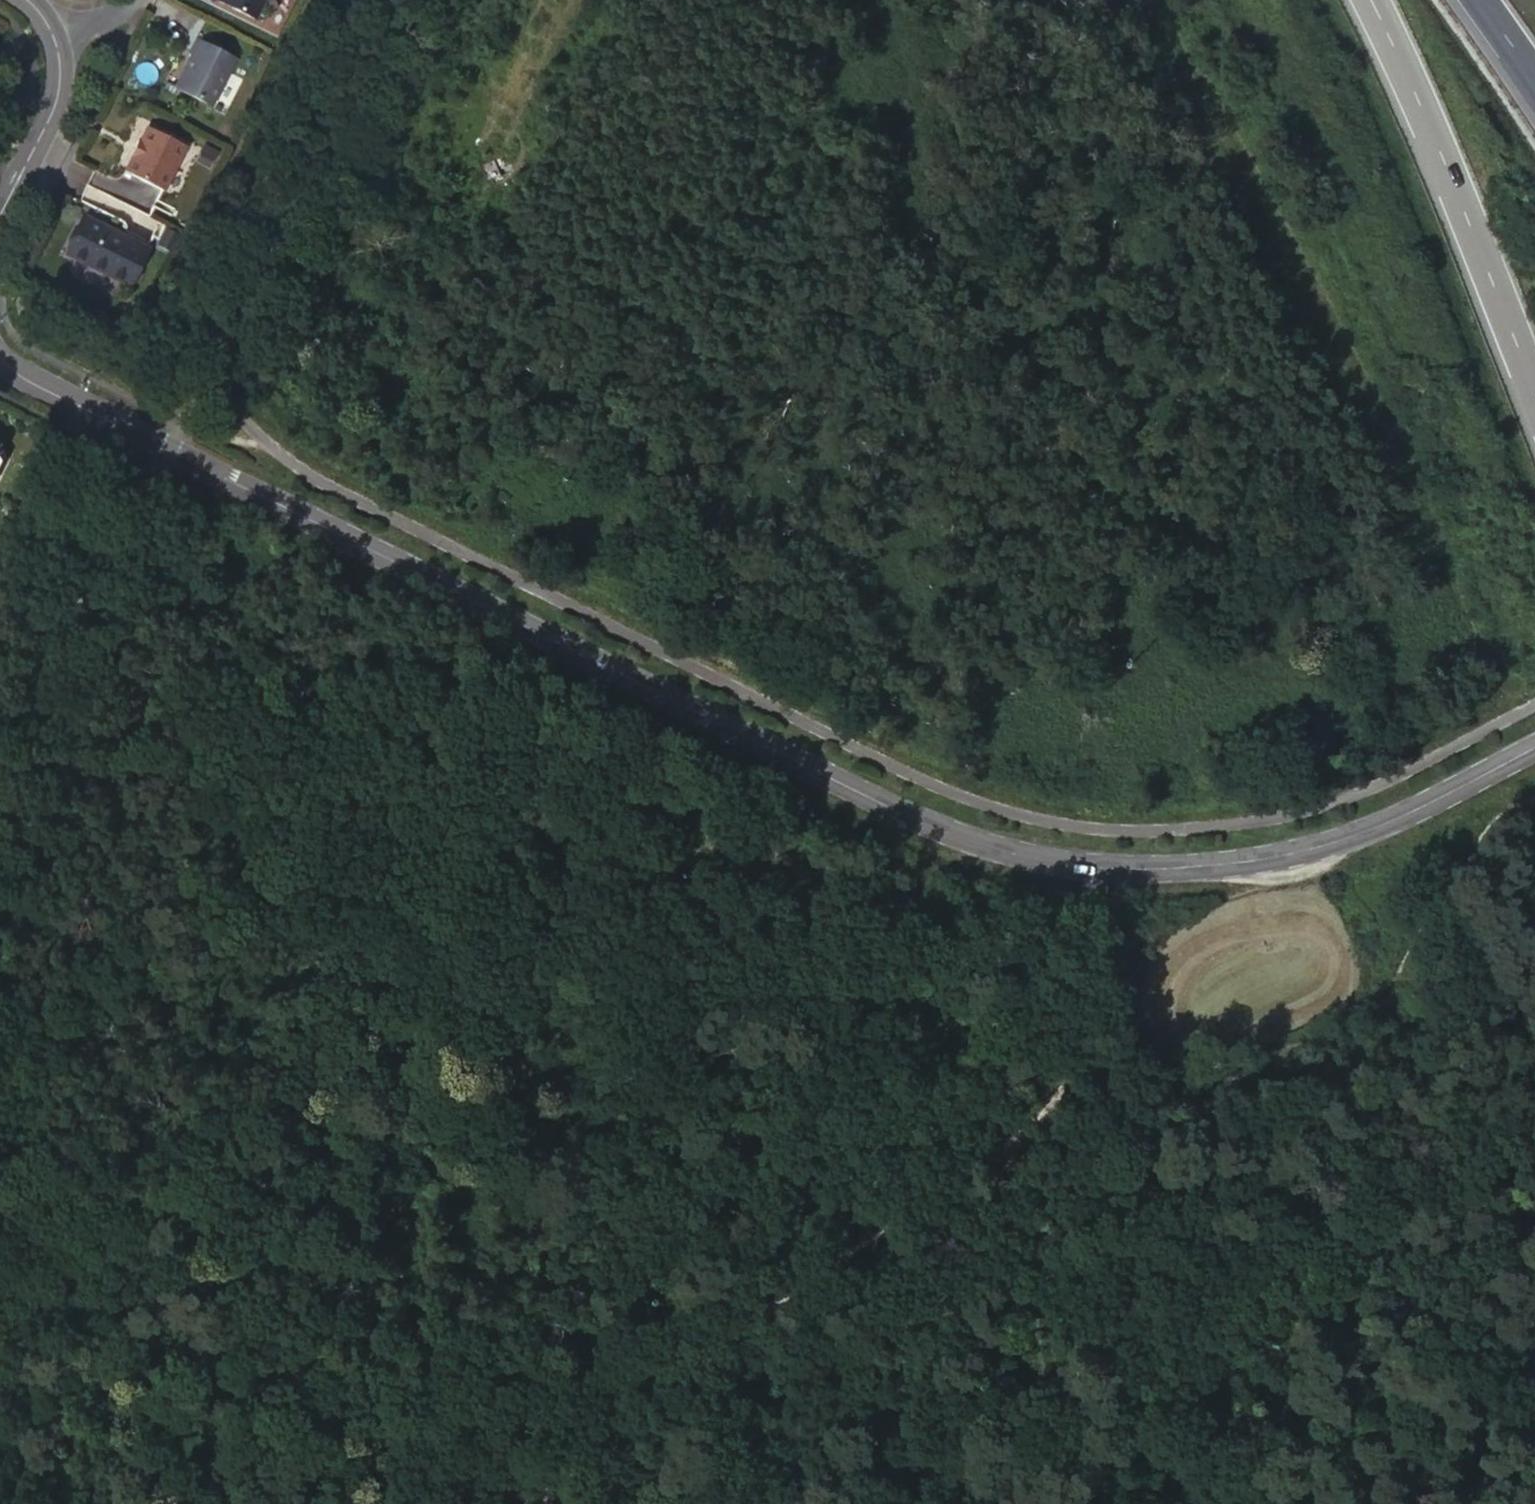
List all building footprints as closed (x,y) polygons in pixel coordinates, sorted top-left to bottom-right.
[(253,18),(262,0),(216,0),(253,18)] [(210,106),(234,58),(196,39),(189,53),(191,54),(174,88),(210,106)] [(162,191),(184,147),(146,128),(139,142),(137,141),(129,157),(131,158),(124,172),(162,191)] [(141,245),(78,214),(60,250),(123,281),(125,277),(129,276),(132,269),(131,266),(141,245)]
